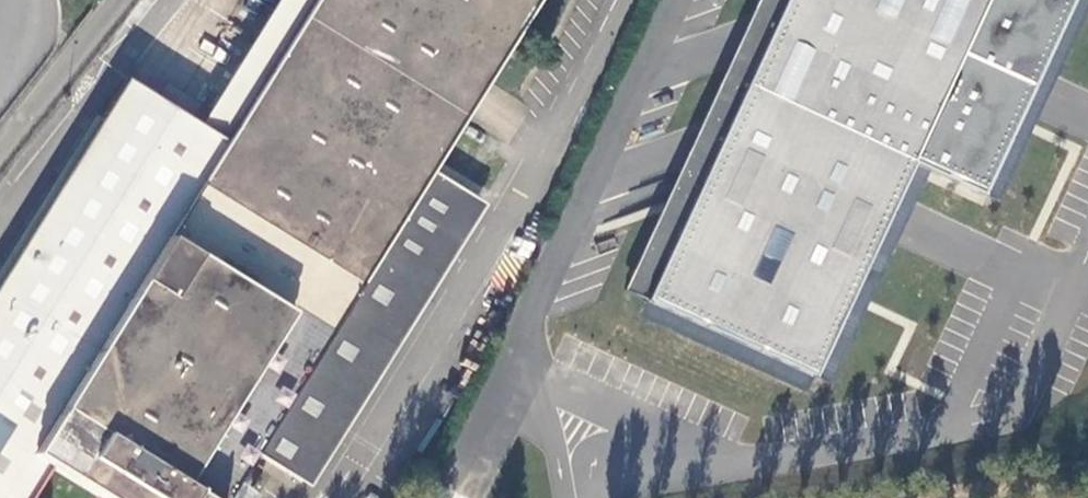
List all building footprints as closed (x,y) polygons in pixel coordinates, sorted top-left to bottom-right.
[(98,497),(228,497),(256,453),(430,172),(537,0),(313,0),(224,142),(198,127),(125,83),(0,284),(0,497),(35,497),(53,470),(98,497)] [(198,127),(224,142),(313,0),(278,0),(198,127)] [(773,4),(754,12),(761,31),(741,39),(749,58),(729,66),(737,85),(717,93),(725,112),(705,119),(712,139),(693,146),(700,166),(681,173),(688,193),(669,200),(676,220),(657,227),(664,247),(644,254),(652,274),(644,277),(641,282),(648,285),(641,302),(808,377),(844,296),(880,218),(905,162),(975,194),(1023,88),(1063,0),(771,0),(773,4)] [(482,208),(430,172),(256,453),(311,486),(482,208)]
